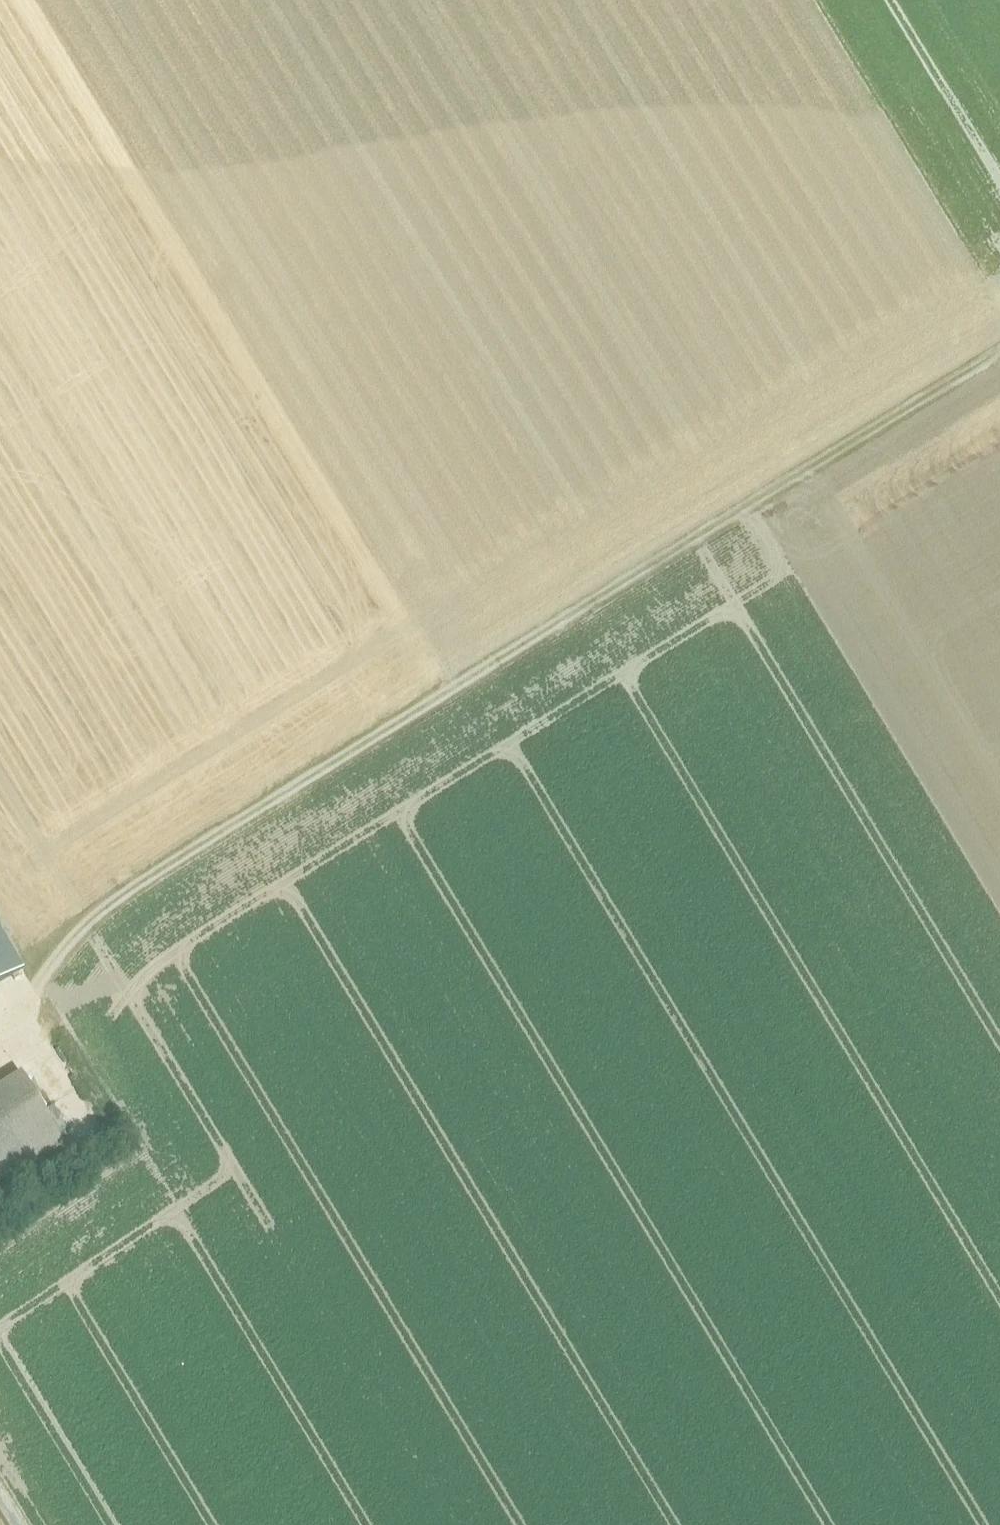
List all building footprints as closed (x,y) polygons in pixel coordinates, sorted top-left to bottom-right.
[(22,971),(0,933),(0,984),(22,971)] [(63,1143),(22,1074),(0,1087),(0,1181),(63,1143)]
